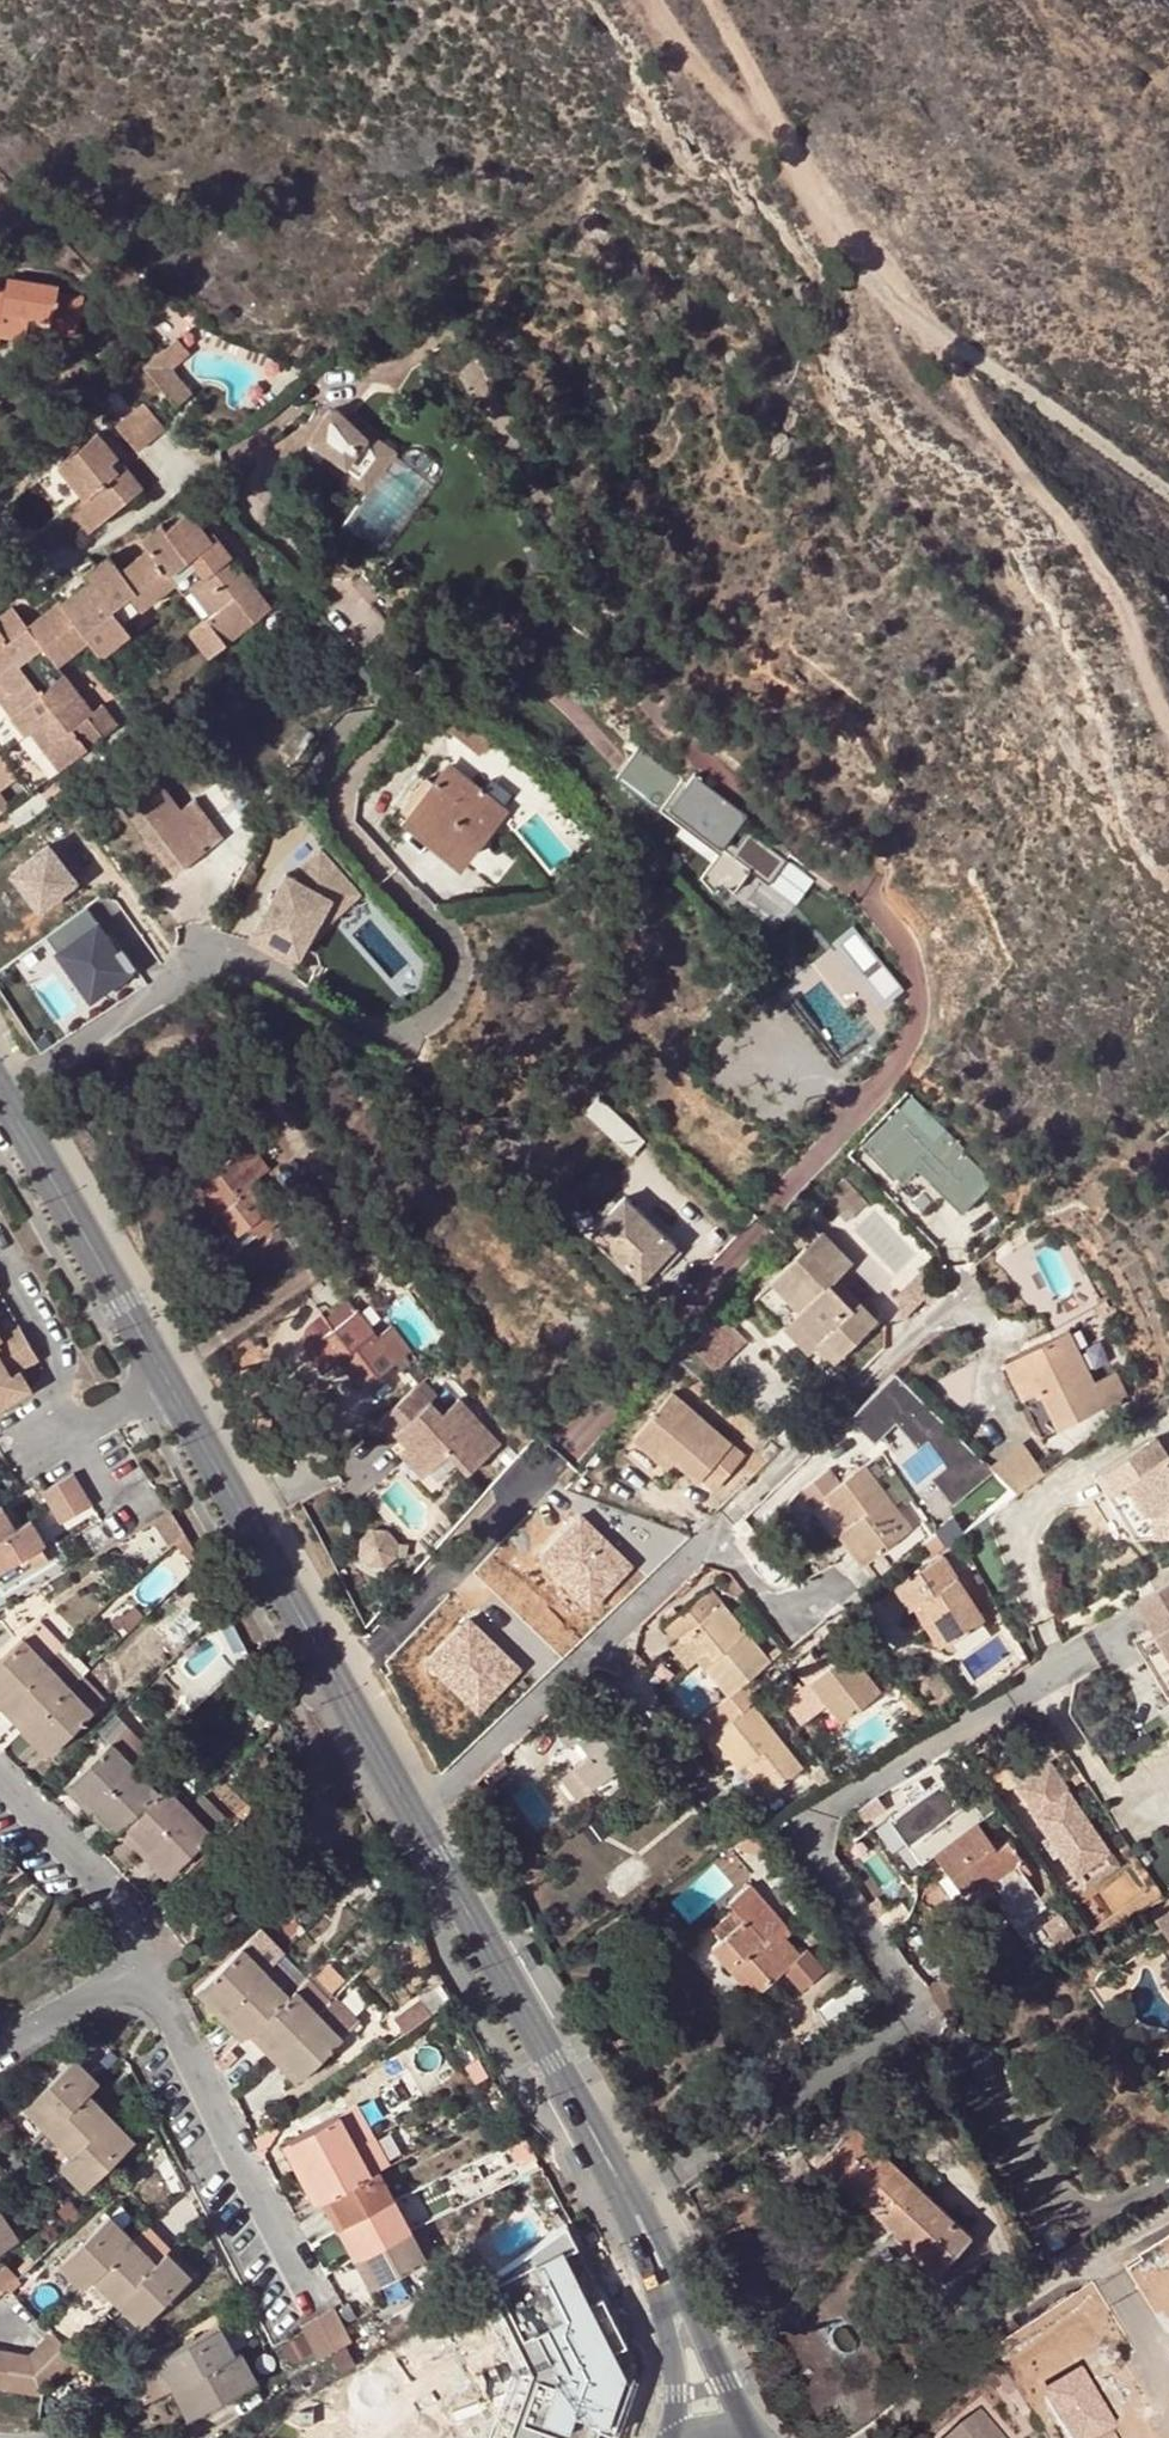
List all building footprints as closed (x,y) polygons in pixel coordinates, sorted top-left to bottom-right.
[(5,257),(0,261),(0,342),(9,343),(10,334),(35,338),(38,326),(87,335),(94,300),(69,295),(71,287),(22,277),(5,257)] [(168,354),(153,364),(187,407),(202,395),(184,372),(199,357),(186,341),(168,354)] [(147,453),(173,430),(152,404),(125,428),(147,453)] [(364,491),(388,460),(352,431),(356,426),(352,423),(340,420),(337,422),(337,425),(331,431),(318,434),(316,432),(283,449),(301,483),(328,470),(333,464),(364,491)] [(352,431),(388,460),(392,454),(356,426),(352,431)] [(91,498),(83,504),(102,526),(148,488),(133,468),(127,473),(120,464),(125,460),(105,435),(65,467),(91,498)] [(374,504),(405,465),(392,454),(388,460),(364,491),(361,495),(374,504)] [(78,509),(96,531),(102,526),(83,504),(78,509)] [(55,779),(121,729),(106,709),(97,716),(91,721),(85,714),(92,709),(62,670),(92,650),(99,661),(104,661),(131,640),(124,631),(176,592),(183,601),(197,591),(217,618),(204,629),(191,640),(210,664),(264,623),(276,614),(237,559),(228,565),(221,555),(230,549),(219,535),(214,538),(197,514),(172,531),(170,528),(149,543),(155,552),(125,573),(115,559),(101,569),(89,578),(93,583),(63,604),(32,629),(23,618),(16,609),(0,622),(0,702),(55,779)] [(237,559),(230,549),(221,555),(228,565),(237,559)] [(63,604),(93,583),(89,578),(85,573),(56,594),(63,604)] [(183,601),(204,629),(217,618),(197,591),(183,601)] [(0,702),(0,756),(20,782),(31,797),(55,779),(0,702)] [(97,716),(92,709),(85,714),(91,721),(97,716)] [(449,733),(480,757),(491,744),(459,719),(449,733)] [(12,810),(1,796),(20,782),(0,756),(0,820),(12,810)] [(732,871),(749,850),(633,758),(616,779),(732,871)] [(400,810),(461,863),(503,813),(448,768),(434,786),(425,779),(400,810)] [(154,772),(128,792),(186,871),(212,851),(226,840),(230,843),(237,840),(259,822),(233,788),(225,793),(219,785),(184,812),(154,772)] [(176,878),(186,871),(128,792),(117,800),(176,878)] [(65,839),(28,866),(55,903),(92,875),(65,839)] [(313,940),(298,932),(305,919),(314,924),(315,925),(325,935),(359,904),(348,892),(318,860),(290,886),(285,883),(254,941),(249,950),(295,975),(304,957),(307,951),(313,940)] [(62,930),(102,985),(146,954),(137,941),(133,944),(102,901),(62,930)] [(305,919),(298,932),(313,940),(307,951),(325,935),(315,925),(314,924),(305,919)] [(863,924),(842,939),(890,1005),(910,991),(863,924)] [(151,961),(146,954),(102,985),(62,930),(57,933),(101,996),(151,961)] [(841,945),(793,982),(846,1052),(895,1015),(841,945)] [(117,1057),(105,1063),(114,1081),(127,1075),(117,1057)] [(598,1097),(584,1112),(630,1156),(644,1141),(598,1097)] [(865,1145),(897,1178),(921,1156),(939,1175),(932,1182),(963,1215),(996,1185),(965,1152),(967,1150),(948,1130),(938,1140),(906,1106),(865,1145)] [(249,1145),(199,1181),(237,1232),(249,1224),(257,1235),(281,1217),(255,1181),(268,1171),(249,1145)] [(854,1220),(872,1202),(848,1179),(830,1198),(854,1220)] [(626,1198),(593,1232),(641,1278),(674,1244),(626,1198)] [(792,1241),(801,1250),(820,1233),(811,1223),(792,1241)] [(1025,1230),(1012,1239),(1017,1247),(1030,1238),(1025,1230)] [(798,1309),(792,1316),(818,1343),(832,1358),(876,1317),(844,1283),(838,1289),(831,1282),(837,1276),(852,1262),(822,1231),(820,1233),(801,1250),(770,1280),(798,1309)] [(927,1273),(894,1293),(910,1318),(943,1297),(927,1273)] [(844,1283),(837,1276),(831,1282),(838,1289),(844,1283)] [(376,1338),(346,1299),(325,1317),(319,1311),(303,1327),(302,1342),(324,1372),(338,1359),(361,1389),(408,1352),(389,1327),(376,1338)] [(1107,1301),(1096,1307),(1107,1328),(1116,1323),(1118,1322),(1107,1301)] [(807,1354),(818,1343),(792,1316),(781,1326),(807,1354)] [(32,1344),(22,1328),(5,1340),(0,1332),(0,1363),(32,1344)] [(1025,1351),(1007,1359),(1025,1398),(1042,1434),(1107,1404),(1095,1379),(1073,1329),(1025,1351)] [(0,1363),(0,1409),(32,1391),(21,1374),(41,1361),(32,1344),(0,1363)] [(1116,1369),(1095,1379),(1107,1404),(1127,1394),(1116,1369)] [(635,1429),(657,1451),(664,1444),(675,1455),(699,1478),(703,1474),(714,1485),(745,1454),(677,1387),(635,1429)] [(398,1439),(408,1451),(430,1477),(450,1460),(468,1481),(502,1453),(462,1406),(445,1421),(419,1391),(380,1425),(394,1442),(398,1439)] [(1154,1437),(1094,1475),(1133,1537),(1168,1535),(1168,1455),(1167,1456),(1154,1437)] [(987,1462),(1015,1490),(1043,1469),(1020,1438),(987,1462)] [(675,1455),(664,1444),(657,1451),(668,1462),(675,1455)] [(423,1483),(430,1477),(408,1451),(401,1457),(423,1483)] [(863,1559),(904,1532),(860,1467),(834,1485),(824,1469),(794,1489),(825,1536),(831,1532),(840,1526),(863,1559)] [(94,1512),(76,1482),(71,1485),(78,1498),(89,1515),(94,1512)] [(46,1500),(54,1512),(78,1498),(71,1485),(46,1500)] [(78,1498),(54,1512),(64,1530),(89,1515),(78,1498)] [(603,1607),(648,1562),(594,1508),(549,1553),(603,1607)] [(17,1533),(4,1511),(0,1513),(0,1543),(17,1533)] [(153,1522),(169,1546),(173,1542),(184,1532),(172,1511),(153,1522)] [(943,1546),(964,1545),(950,1521),(933,1535),(943,1546)] [(28,1562),(42,1553),(46,1550),(31,1525),(17,1533),(0,1543),(0,1578),(28,1562)] [(854,1565),(863,1559),(840,1526),(831,1532),(854,1565)] [(173,1542),(197,1568),(201,1563),(184,1532),(173,1542)] [(384,1534),(370,1532),(359,1542),(357,1556),(366,1567),(381,1568),(392,1559),(393,1545),(384,1534)] [(404,1562),(406,1549),(395,1547),(392,1560),(404,1562)] [(48,1565),(42,1553),(28,1562),(35,1573),(48,1565)] [(944,1556),(898,1587),(913,1609),(923,1602),(950,1641),(986,1618),(944,1556)] [(1134,1603),(1151,1630),(1168,1662),(1168,1583),(1134,1603)] [(669,1624),(680,1638),(696,1658),(706,1650),(714,1660),(708,1665),(731,1694),(754,1677),(772,1662),(713,1589),(681,1614),(673,1621),(669,1624)] [(997,1622),(1005,1618),(991,1594),(984,1598),(997,1622)] [(667,1613),(673,1621),(681,1614),(675,1606),(667,1613)] [(481,1615),(438,1657),(490,1710),(533,1668),(481,1615)] [(23,1637),(48,1663),(64,1647),(65,1646),(41,1621),(23,1637)] [(1168,1697),(1168,1662),(1151,1630),(1133,1641),(1167,1698),(1168,1697)] [(0,1659),(0,1703),(3,1706),(48,1663),(23,1637),(0,1659)] [(689,1664),(696,1658),(680,1638),(673,1644),(689,1664)] [(820,1647),(834,1662),(843,1654),(830,1639),(820,1647)] [(64,1647),(48,1663),(72,1687),(88,1672),(64,1647)] [(793,1669),(806,1686),(813,1680),(828,1698),(845,1719),(882,1688),(850,1649),(843,1654),(834,1662),(820,1647),(793,1669)] [(3,1706),(27,1731),(72,1687),(48,1663),(3,1706)] [(716,1734),(742,1767),(748,1763),(773,1793),(804,1770),(753,1704),(767,1693),(754,1677),(731,1694),(709,1711),(722,1729),(716,1734)] [(828,1698),(813,1680),(806,1686),(821,1704),(828,1698)] [(48,1753),(93,1711),(81,1696),(72,1687),(27,1731),(48,1753)] [(88,1690),(81,1696),(93,1711),(102,1702),(88,1690)] [(915,1720),(924,1713),(908,1692),(899,1699),(915,1720)] [(588,1754),(571,1766),(589,1789),(639,1753),(610,1714),(596,1723),(586,1709),(556,1730),(567,1744),(576,1738),(588,1754)] [(125,1729),(112,1741),(135,1766),(149,1752),(125,1729)] [(66,1785),(90,1810),(135,1766),(112,1741),(66,1785)] [(160,1791),(166,1785),(174,1777),(149,1752),(135,1766),(160,1791)] [(1016,1784),(1079,1882),(1124,1853),(1061,1756),(1016,1784)] [(773,1793),(748,1763),(742,1767),(767,1799),(773,1793)] [(820,1787),(835,1778),(824,1764),(810,1775),(820,1787)] [(135,1766),(90,1810),(115,1835),(121,1829),(160,1791),(135,1766)] [(581,1796),(589,1789),(571,1766),(563,1771),(581,1796)] [(195,1799),(174,1777),(166,1785),(186,1806),(195,1799)] [(189,1809),(186,1806),(166,1785),(160,1791),(121,1829),(144,1853),(189,1809)] [(189,1809),(212,1833),(225,1820),(202,1797),(189,1809)] [(963,1894),(982,1881),(990,1875),(1003,1893),(1032,1873),(1009,1843),(998,1851),(966,1807),(927,1833),(939,1849),(934,1852),(963,1894)] [(212,1833),(189,1809),(144,1853),(167,1877),(212,1833)] [(1003,1893),(990,1875),(982,1881),(995,1899),(1003,1893)] [(799,1954),(786,1939),(780,1932),(786,1927),(751,1885),(730,1903),(736,1910),(715,1929),(722,1938),(713,1947),(753,1993),(785,1966),(803,1987),(825,1969),(807,1947),(799,1954)] [(377,1907),(370,1899),(349,1918),(357,1926),(377,1907)] [(1150,1916),(1168,1942),(1168,1902),(1150,1916)] [(786,1927),(780,1932),(786,1939),(792,1934),(786,1927)] [(242,1947),(266,1970),(279,1957),(255,1934),(242,1947)] [(1137,1973),(1142,1980),(1145,1978),(1166,1964),(1168,1962),(1168,1961),(1157,1943),(1123,1964),(1131,1977),(1137,1973)] [(222,2015),(266,1970),(242,1947),(198,1991),(222,2015)] [(266,1970),(289,1993),(295,1988),(304,1980),(279,1957),(266,1970)] [(222,2015),(245,2038),(251,2033),(289,1993),(266,1970),(222,2015)] [(857,1979),(817,2009),(831,2029),(871,1998),(857,1979)] [(295,1988),(319,2012),(324,2008),(328,2003),(304,1980),(295,1988)] [(275,2057),(319,2012),(295,1988),(289,1993),(251,2033),(275,2057)] [(324,2008),(319,2012),(343,2036),(348,2031),(324,2008)] [(343,2036),(319,2012),(275,2057),(298,2080),(343,2036)] [(26,2107),(50,2132),(88,2093),(100,2082),(75,2058),(26,2107)] [(488,2074),(479,2058),(467,2066),(476,2081),(488,2074)] [(111,2116),(88,2093),(50,2132),(73,2154),(111,2116)] [(510,2106),(505,2097),(493,2104),(498,2113),(510,2106)] [(340,2115),(355,2145),(371,2136),(354,2107),(340,2115)] [(301,2173),(355,2145),(340,2115),(286,2144),(301,2173)] [(134,2139),(111,2116),(73,2154),(62,2165),(85,2188),(134,2139)] [(911,2246),(916,2241),(942,2267),(971,2237),(853,2124),(824,2154),(848,2177),(844,2182),(911,2246)] [(301,2173),(316,2202),(323,2198),(324,2198),(378,2170),(387,2164),(371,2136),(355,2145),(301,2173)] [(527,2138),(518,2142),(533,2169),(542,2165),(527,2138)] [(819,2158),(844,2182),(848,2177),(824,2154),(819,2158)] [(324,2198),(341,2229),(395,2201),(378,2170),(324,2198)] [(341,2229),(356,2257),(410,2230),(395,2201),(341,2229)] [(558,2231),(572,2221),(565,2208),(549,2219),(558,2231)] [(0,2210),(0,2249),(18,2237),(1,2210),(0,2210)] [(133,2239),(110,2215),(60,2263),(84,2287),(95,2276),(133,2239)] [(147,2226),(133,2239),(155,2262),(166,2251),(169,2249),(147,2226)] [(425,2258),(410,2230),(356,2257),(372,2287),(425,2258)] [(95,2276),(117,2299),(155,2262),(133,2239),(95,2276)] [(942,2267),(916,2241),(911,2246),(938,2272),(942,2267)] [(190,2276),(166,2251),(155,2262),(117,2299),(142,2324),(190,2276)] [(7,2286),(17,2277),(5,2265),(0,2270),(0,2293),(7,2286)] [(507,2337),(503,2329),(518,2318),(502,2293),(481,2306),(475,2297),(458,2307),(464,2317),(378,2371),(388,2385),(398,2379),(397,2380),(395,2385),(393,2389),(393,2394),(394,2398),(395,2403),(398,2407),(401,2410),(405,2413),(409,2414),(414,2415),(419,2415),(423,2413),(427,2411),(431,2408),(434,2404),(436,2400),(437,2396),(437,2391),(436,2386),(434,2382),(429,2375),(456,2358),(460,2366),(507,2337)] [(1154,2303),(1097,2333),(1115,2369),(1101,2376),(1117,2407),(1162,2383),(1168,2397),(1168,2329),(1154,2303)] [(320,2319),(335,2347),(350,2339),(335,2311),(320,2319)] [(518,2318),(503,2329),(507,2337),(524,2327),(518,2318)] [(318,2356),(335,2347),(320,2319),(303,2328),(318,2356)] [(220,2326),(139,2367),(155,2398),(174,2387),(236,2355),(220,2326)] [(41,2393),(76,2357),(52,2332),(30,2354),(0,2349),(0,2386),(41,2393)] [(241,2352),(236,2355),(174,2387),(190,2417),(257,2382),(241,2352)] [(456,2358),(429,2375),(434,2382),(460,2366),(456,2358)] [(341,2395),(354,2417),(386,2397),(373,2375),(341,2395)] [(983,2406),(944,2437),(1010,2437),(983,2406)]
